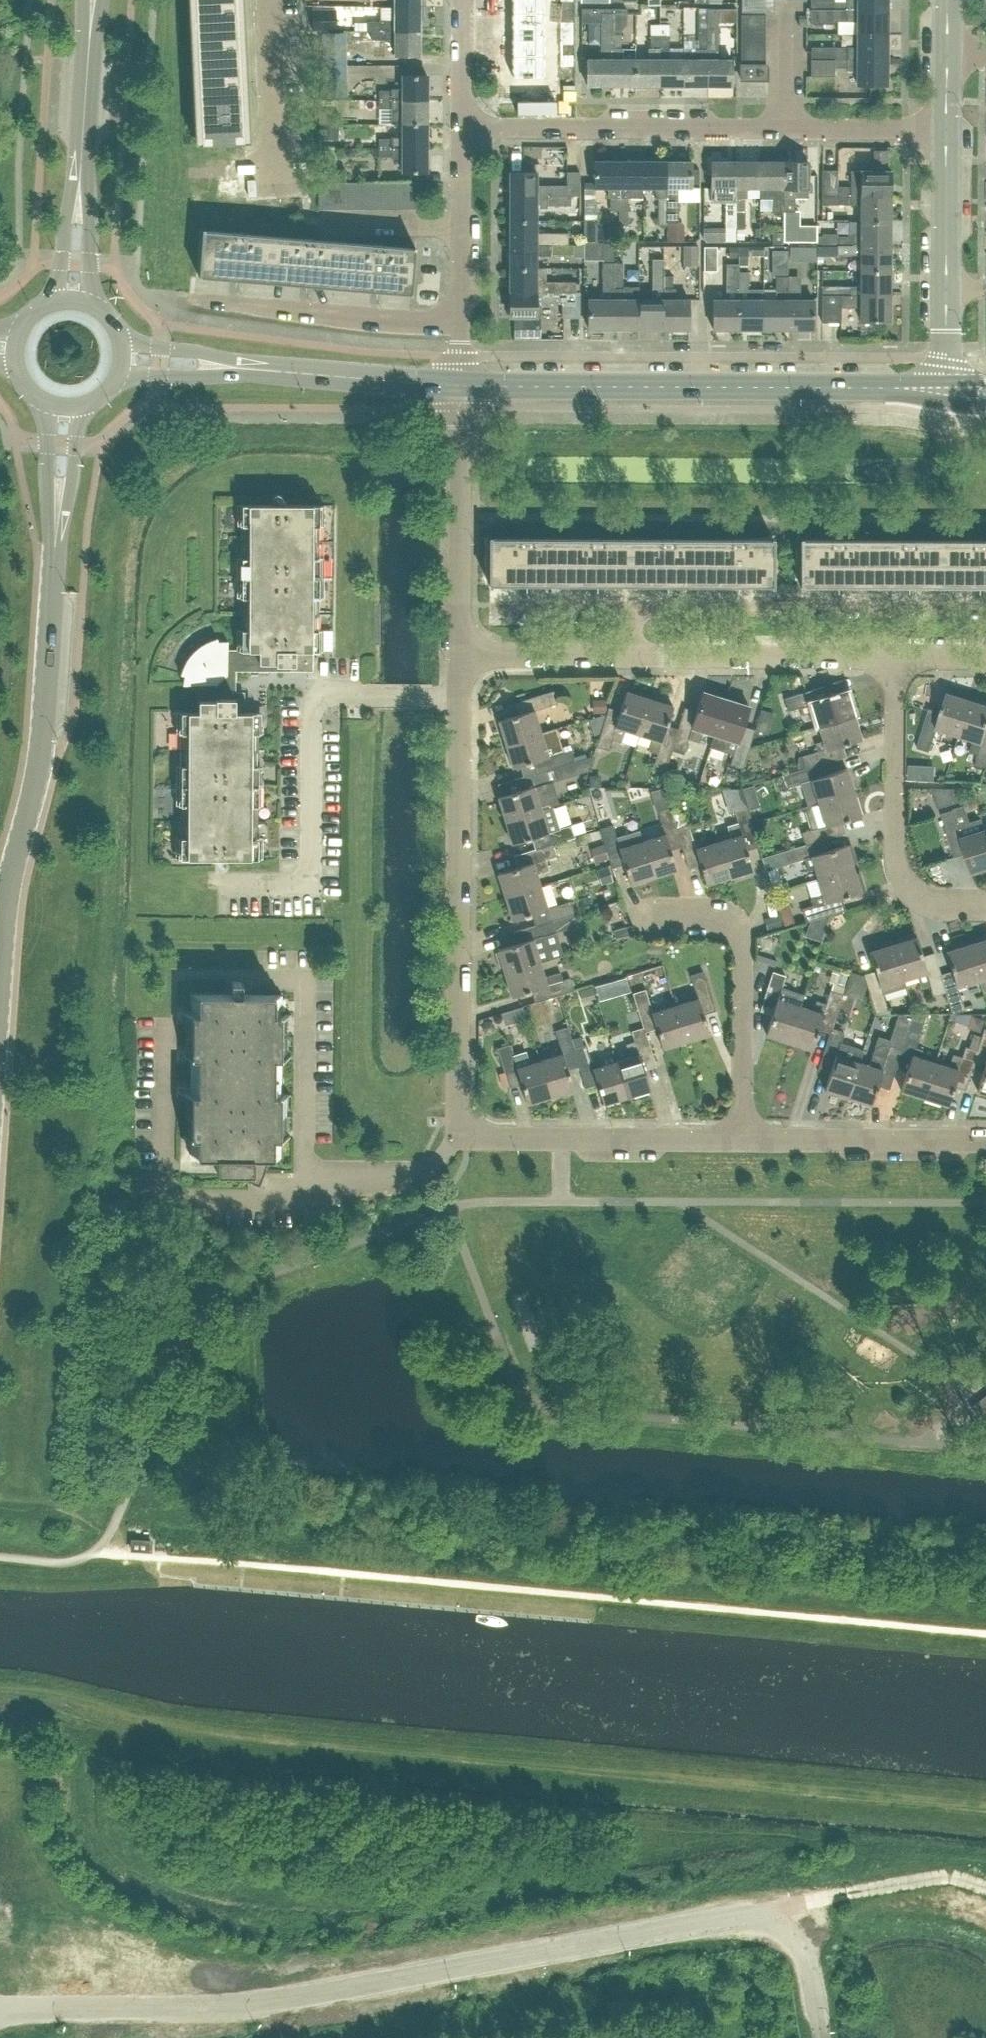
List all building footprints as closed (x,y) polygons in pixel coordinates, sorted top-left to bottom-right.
[(192,67),(195,145),(251,142),(244,0),(188,0),(192,67)] [(511,12),(544,12),(544,0),(511,0),(511,12)] [(768,12),(775,12),(775,0),(743,0),(743,12),(768,12)] [(888,0),(848,0),(845,0),(811,0),(811,9),(888,10),(888,0)] [(386,19),(386,22),(367,22),(367,31),(373,31),(421,31),(421,21),(424,21),(424,7),(396,7),(396,20),(386,19)] [(612,12),(612,86),(636,86),(636,60),(623,60),(623,47),(621,47),(621,30),(627,24),(627,8),(611,8),(611,12),(612,12)] [(684,60),(684,86),(708,86),(708,8),(698,8),(698,48),(696,48),(696,60),(684,60)] [(708,8),(708,86),(733,86),(733,60),(718,60),(718,8),(708,8)] [(858,34),(888,35),(888,10),(811,9),(811,24),(833,24),(837,21),(858,21),(858,34)] [(511,12),(511,33),(544,33),(544,12),(511,12)] [(601,12),(601,60),(588,60),(588,86),(612,86),(612,12),(611,12),(601,12)] [(312,13),(312,30),(334,30),(334,13),(312,13)] [(742,26),(766,26),(766,14),(742,14),(742,26)] [(560,22),(560,33),(573,33),(573,22),(560,22)] [(636,60),(636,86),(660,86),(660,24),(649,24),(649,60),(636,60)] [(660,24),(660,86),(684,86),(684,60),(669,60),(669,24),(660,24)] [(766,38),(766,26),(742,26),(742,38),(766,38)] [(386,40),(396,40),(396,56),(421,56),(421,31),(373,31),(373,40),(386,40)] [(324,33),(325,97),(346,97),(344,32),(324,33)] [(511,33),(511,55),(544,55),(544,33),(511,33)] [(560,33),(560,45),(573,45),(573,33),(560,33)] [(888,60),(888,35),(858,34),(858,47),(812,47),(812,60),(888,60)] [(742,50),(766,50),(766,38),(742,38),(742,50)] [(766,63),(766,50),(742,50),(742,63),(766,63)] [(511,55),(511,78),(544,78),(544,55),(511,55)] [(560,55),(560,67),(573,67),(573,55),(560,55)] [(848,72),(858,72),(858,85),(888,85),(888,60),(812,60),(812,77),(835,77),(835,68),(848,68),(848,72)] [(742,79),(768,79),(768,65),(742,65),(742,79)] [(380,100),(428,100),(428,75),(404,75),(403,89),(392,89),(392,91),(380,91),(380,100)] [(403,124),(428,124),(428,100),(380,100),(380,109),(392,109),(392,122),(403,122),(403,124)] [(428,124),(403,124),(403,137),(392,137),(392,139),(380,139),(379,148),(428,148),(428,124)] [(311,166),(320,165),(325,165),(324,148),(310,149),(311,166)] [(428,148),(379,148),(379,157),(392,157),(392,158),(403,158),(403,172),(427,173),(428,148)] [(693,161),(668,162),(668,222),(678,222),(678,188),(693,188),(693,161)] [(595,202),(595,188),(607,188),(607,197),(610,197),(610,210),(618,210),(620,210),(620,162),(595,162),(595,187),(584,187),(584,243),(616,242),(616,233),(597,233),(597,202),(595,202)] [(643,188),(644,188),(644,162),(620,162),(620,210),(618,210),(619,224),(628,224),(628,197),(643,197),(643,188)] [(668,162),(644,162),(644,188),(655,188),(655,198),(658,198),(658,224),(667,224),(667,222),(668,222),(668,162)] [(736,227),(737,227),(737,162),(712,162),(712,187),(704,187),(704,202),(725,202),(725,227),(703,227),(703,238),(706,242),(725,242),(725,240),(736,240),(736,227)] [(747,188),(760,188),(761,188),(761,162),(737,162),(737,227),(745,227),(745,198),(747,198),(747,188)] [(785,211),(785,162),(761,162),(761,188),(760,188),(760,198),(772,198),(772,211),(783,211),(785,211)] [(809,162),(785,162),(785,211),(783,211),(783,227),(797,228),(797,211),(795,211),(795,197),(809,197),(809,162)] [(511,172),(511,197),(570,197),(570,196),(581,196),(581,172),(568,172),(568,186),(537,186),(537,172),(536,172),(536,163),(524,163),(524,172),(511,172)] [(823,171),(823,196),(891,196),(891,171),(851,171),(851,187),(839,187),(839,171),(823,171)] [(247,194),(268,193),(267,182),(246,182),(247,194)] [(320,209),(332,209),(332,183),(320,183),(320,209)] [(332,209),(345,209),(345,183),(332,183),(332,209)] [(345,209),(357,209),(357,183),(345,183),(345,209)] [(357,209),(369,209),(369,183),(357,183),(357,209)] [(369,209),(383,209),(383,183),(369,183),(369,209)] [(383,209),(394,209),(394,183),(383,183),(383,209)] [(394,209),(406,209),(406,183),(394,183),(394,209)] [(406,209),(419,209),(419,183),(406,183),(406,209)] [(891,221),(891,196),(823,196),(823,205),(861,204),(861,221),(891,221)] [(570,205),(570,197),(511,197),(511,221),(537,221),(537,207),(547,207),(547,205),(570,205)] [(537,232),(537,221),(511,221),(511,245),(568,245),(568,244),(568,232),(537,232)] [(891,246),(891,221),(861,221),(861,233),(848,233),(848,236),(838,236),(838,233),(822,233),(822,245),(837,245),(837,246),(891,246)] [(202,275),(231,277),(271,281),(275,237),(206,231),(206,229),(204,229),(200,277),(202,277),(202,275)] [(271,281),(302,284),(341,287),(345,243),(275,237),(271,281)] [(410,295),(412,295),(416,247),(414,247),(414,249),(345,243),(341,287),(410,293),(410,295)] [(537,269),(537,267),(537,255),(574,255),(574,244),(568,244),(568,245),(511,245),(510,268),(537,269)] [(699,245),(683,245),(683,265),(698,265),(699,245)] [(717,246),(704,246),(704,270),(717,270),(717,246)] [(729,257),(739,257),(739,246),(729,246),(729,257)] [(748,246),(739,246),(739,257),(739,263),(739,264),(748,264),(748,246)] [(891,271),(891,246),(837,246),(837,254),(861,254),(861,271),(891,271)] [(785,247),(773,247),(773,258),(786,257),(785,247)] [(813,258),(813,247),(792,248),(792,258),(813,258)] [(639,329),(664,329),(664,275),(663,275),(663,258),(653,258),(653,300),(639,300),(639,329)] [(589,330),(615,329),(615,262),(603,262),(603,300),(589,300),(589,330)] [(615,262),(615,329),(639,329),(639,300),(639,286),(623,286),(623,262),(615,262)] [(726,263),(726,300),(713,300),(713,329),(739,330),(739,271),(739,264),(739,263),(726,263)] [(546,267),(537,267),(537,269),(510,268),(510,293),(575,293),(575,291),(576,281),(546,281),(546,267)] [(739,271),(739,330),(764,330),(764,300),(765,288),(748,288),(748,286),(750,286),(750,271),(739,271)] [(837,296),(891,296),(891,271),(861,271),(861,285),(837,285),(837,296)] [(664,275),(664,329),(690,329),(690,300),(675,300),(675,288),(672,288),(672,275),(664,275)] [(764,300),(764,330),(789,330),(789,276),(775,276),(775,300),(764,300)] [(789,276),(789,330),(815,330),(815,300),(800,300),(800,288),(797,288),(797,276),(789,276)] [(575,293),(510,293),(510,303),(508,304),(508,316),(510,317),(541,317),(542,303),(562,303),(562,316),(580,316),(581,291),(575,291),(575,293)] [(891,321),(891,296),(837,296),(822,296),(822,322),(841,322),(841,307),(861,307),(861,321),(891,321)] [(565,335),(566,318),(548,317),(547,334),(565,335)] [(531,348),(542,349),(545,325),(523,321),(520,341),(531,342),(531,348)] [(182,674),(186,675),(185,678),(185,681),(184,683),(184,685),(201,685),(201,700),(200,700),(200,712),(182,712),(181,858),(259,859),(260,713),(246,713),(246,698),(236,698),(236,671),(284,671),(284,665),(315,665),(315,651),(320,651),(321,504),(243,504),(242,649),(229,649),(229,641),(227,641),(223,641),(219,641),(218,638),(217,638),(218,642),(209,645),(201,650),(194,657),(189,665),(186,674),(182,673),(182,674)] [(489,585),(491,585),(491,582),(560,583),(560,539),(491,538),(491,536),(489,536),(489,585)] [(702,583),(742,584),(772,584),(772,586),(773,586),(774,537),(771,537),(771,540),(702,539),(702,583)] [(803,584),(832,585),(872,585),(872,540),(803,540),(803,538),(801,538),(801,586),(803,586),(803,584)] [(560,583),(592,583),(631,583),(631,539),(560,539),(560,583)] [(631,583),(662,583),(702,583),(702,539),(631,539),(631,583)] [(872,585),(903,585),(942,585),(943,541),(872,540),(872,585)] [(973,585),(985,585),(985,541),(943,541),(942,585),(973,585)] [(814,711),(819,726),(855,715),(848,692),(824,699),(821,689),(825,687),(825,686),(785,698),(789,712),(800,708),(802,714),(814,711)] [(506,744),(542,733),(535,710),(558,703),(554,690),(515,702),(515,704),(520,702),(523,713),(499,720),(506,744)] [(625,729),(639,733),(650,698),(627,690),(619,715),(609,711),(610,707),(609,706),(596,746),(610,750),(614,739),(621,741),(625,729)] [(715,734),(726,698),(703,691),(696,715),(685,712),(686,708),(685,707),(677,733),(673,747),(674,747),(686,751),(693,727),(714,734),(715,734)] [(945,730),(960,735),(971,700),(948,693),(941,717),(930,714),(932,708),(930,708),(918,747),(931,751),(935,740),(941,742),(945,730)] [(674,705),(650,698),(639,733),(653,738),(651,744),(660,747),(655,764),(667,768),(674,747),(673,747),(677,733),(666,730),(674,705)] [(750,706),(726,698),(715,734),(714,734),(710,747),(734,754),(730,765),(744,769),(756,729),(754,728),(753,733),(743,730),(750,706)] [(607,712),(606,699),(593,699),(593,713),(607,712)] [(971,700),(960,735),(974,740),(970,751),(979,754),(976,765),(985,768),(985,704),(971,700)] [(862,739),(855,715),(819,726),(823,740),(815,743),(818,751),(802,756),(806,768),(820,764),(820,765),(846,757),(846,756),(841,757),(838,747),(862,739)] [(542,733),(506,744),(514,767),(537,760),(541,771),(554,767),(554,768),(576,761),(572,748),(549,755),(542,733)] [(819,803),(854,792),(847,769),(823,776),(820,765),(820,764),(806,768),(785,774),(788,787),(799,784),(801,791),(815,787),(819,802),(819,803)] [(558,780),(554,768),(554,767),(541,771),(515,778),(515,780),(520,778),(523,789),(499,796),(506,820),(553,806),(546,784),(558,780)] [(955,799),(970,799),(970,785),(955,784),(955,799)] [(862,815),(854,792),(819,803),(819,802),(803,806),(811,830),(803,832),(806,844),(806,845),(820,841),(820,842),(846,834),(846,832),(841,833),(838,823),(862,815)] [(560,822),(573,819),(569,799),(556,802),(560,822)] [(553,806),(506,820),(513,843),(537,836),(540,847),(541,848),(554,844),(575,838),(572,825),(561,828),(553,806)] [(643,841),(654,877),(678,869),(670,845),(681,842),(677,828),(678,828),(671,807),(659,810),(666,834),(643,841)] [(719,841),(730,877),(754,870),(747,846),(757,842),(768,876),(769,876),(748,807),(735,811),(742,834),(719,841)] [(956,857),(957,857),(956,852),(966,849),(973,873),(985,869),(985,828),(983,818),(982,818),(983,820),(970,824),(965,807),(942,814),(956,857)] [(654,877),(643,841),(621,847),(614,825),(601,828),(611,862),(623,859),(630,884),(654,877)] [(730,877),(719,841),(697,848),(690,825),(678,828),(677,828),(681,842),(689,868),(690,868),(689,863),(699,860),(706,884),(730,877)] [(823,853),(820,842),(820,841),(806,845),(806,844),(785,851),(764,856),(768,870),(789,864),(812,857),(819,879),(855,868),(847,845),(823,853)] [(608,858),(604,843),(590,847),(595,862),(608,858)] [(558,856),(554,844),(541,848),(540,847),(514,855),(514,857),(519,855),(522,866),(499,873),(506,897),(542,886),(538,873),(550,870),(546,860),(558,856)] [(810,897),(813,906),(803,909),(807,921),(847,909),(847,908),(842,909),(839,899),(862,892),(855,868),(819,879),(824,893),(810,897)] [(542,886),(506,897),(513,920),(537,912),(540,923),(541,924),(554,920),(554,921),(575,914),(571,901),(548,908),(542,886)] [(778,893),(766,894),(770,926),(782,924),(778,893)] [(558,933),(554,921),(554,920),(541,924),(540,923),(514,931),(514,933),(520,931),(523,942),(499,949),(506,972),(541,962),(549,959),(542,937),(558,933)] [(934,996),(946,992),(947,992),(943,979),(935,952),(934,952),(935,957),(924,961),(917,936),(894,944),(905,980),(917,976),(921,987),(930,984),(934,996)] [(970,944),(981,980),(985,978),(985,939),(970,944)] [(882,987),(905,980),(894,944),(870,951),(877,975),(867,978),(865,973),(864,974),(876,1014),(889,1010),(882,987)] [(953,975),(943,979),(947,992),(946,992),(953,1014),(966,1010),(959,987),(981,980),(970,944),(946,952),(953,975)] [(541,962),(506,972),(513,996),(537,989),(540,1000),(535,1001),(536,1002),(575,990),(571,977),(563,979),(561,972),(546,976),(541,962)] [(831,989),(843,993),(849,973),(839,970),(835,983),(833,982),(831,989)] [(676,1006),(687,1041),(711,1034),(704,1009),(714,1006),(715,1011),(717,1011),(704,971),(691,975),(699,999),(676,1006)] [(767,1033),(790,1041),(801,1006),(805,994),(783,987),(786,975),(774,971),(761,1011),(763,1011),(764,1007),(774,1010),(767,1033)] [(283,995),(255,994),(243,994),(243,982),(232,982),(232,994),(192,994),(192,1013),(182,1013),(181,1137),(191,1137),(191,1156),(218,1156),(217,1172),(231,1172),(231,1175),(234,1176),(261,1186),(271,1157),(281,1157),(282,1138),(292,1138),(292,1014),(283,1014),(283,995)] [(651,1004),(654,1011),(696,995),(693,988),(651,1004)] [(645,1028),(646,1028),(656,1024),(664,1048),(687,1041),(676,1006),(653,1012),(646,989),(633,993),(644,1027),(645,1027),(645,1028)] [(801,1006),(790,1041),(814,1048),(821,1025),(832,1028),(833,1027),(833,1028),(844,994),(831,990),(827,1003),(816,999),(813,1009),(801,1006)] [(913,1013),(901,1049),(902,1049),(898,1063),(899,1063),(909,1066),(902,1090),(925,1098),(936,1062),(920,1057),(923,1049),(917,1047),(928,1012),(913,1013)] [(572,1038),(569,1027),(556,1030),(563,1054),(541,1061),(551,1096),(575,1089),(568,1065),(578,1062),(579,1061),(572,1038)] [(617,1062),(628,1097),(651,1090),(644,1065),(654,1062),(656,1067),(658,1067),(646,1028),(645,1028),(645,1027),(644,1027),(632,1031),(635,1041),(626,1043),(630,1057),(617,1062)] [(832,1028),(819,1067),(820,1067),(822,1063),(833,1066),(825,1090),(849,1097),(861,1062),(865,1050),(841,1042),(845,1031),(833,1028),(833,1027),(832,1028)] [(981,1039),(982,1039),(974,1063),(975,1063),(985,1066),(985,1028),(981,1039)] [(628,1097),(617,1062),(595,1068),(588,1045),(584,1046),(581,1035),(572,1038),(579,1061),(578,1062),(586,1087),(588,1087),(586,1083),(597,1079),(604,1104),(628,1097)] [(936,1062),(925,1098),(949,1105),(957,1081),(967,1084),(965,1089),(967,1090),(975,1063),(974,1063),(982,1039),(981,1039),(973,1037),(969,1047),(966,1046),(963,1057),(953,1053),(949,1066),(936,1062)] [(551,1096),(541,1061),(530,1064),(526,1051),(514,1054),(511,1044),(499,1048),(510,1088),(512,1087),(510,1082),(521,1079),(528,1103),(551,1096)] [(861,1062),(849,1097),(873,1105),(880,1081),(890,1084),(889,1089),(890,1089),(899,1063),(898,1063),(902,1049),(901,1049),(890,1046),(886,1056),(873,1052),(870,1065),(861,1062)] [(978,1415),(983,1422),(985,1420),(985,1395),(971,1406),(978,1415)] [(132,1540),(131,1549),(150,1550),(151,1541),(132,1540)]
